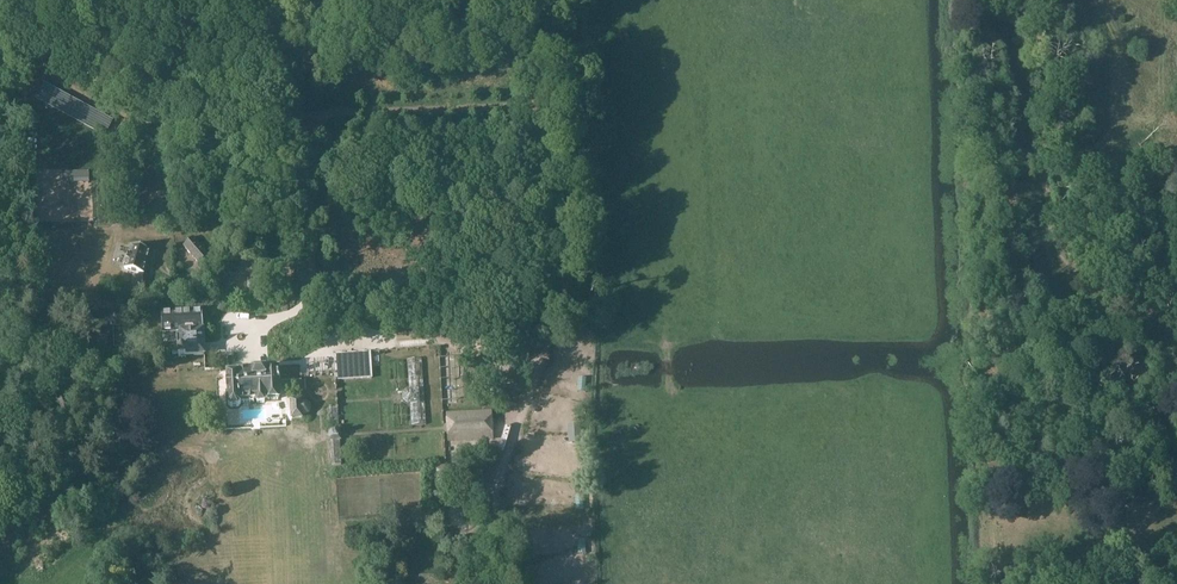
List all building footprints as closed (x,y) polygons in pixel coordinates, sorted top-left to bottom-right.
[(90,172),(63,172),(63,183),(91,183),(90,172)] [(200,217),(194,221),(199,227),(204,223),(200,217)] [(199,263),(210,254),(194,236),(184,245),(199,263)] [(141,295),(150,295),(149,276),(152,265),(151,265),(154,252),(131,248),(126,271),(141,274),(141,295)] [(204,354),(203,310),(163,311),(163,332),(179,332),(180,348),(177,348),(177,357),(187,356),(187,355),(204,354)] [(358,351),(336,352),(338,379),(360,378),(372,377),(371,350),(358,351)] [(427,424),(424,358),(409,359),(411,388),(407,389),(405,390),(404,391),(403,393),(403,395),(403,397),(403,399),(405,401),(406,402),(408,403),(412,403),(413,425),(427,424)] [(247,371),(247,367),(237,367),(237,372),(227,373),(228,405),(231,407),(239,406),(241,404),(241,403),(253,402),(252,399),(255,399),(256,403),(263,402),(262,398),(278,397),(277,385),(286,385),(286,383),(299,383),(300,397),(303,397),(303,389),(307,389),(307,378),(302,379),(302,380),(299,380),(299,369),(278,370),(247,371)] [(301,402),(301,399),(291,400),(292,419),(303,418),(303,414),(308,414),(309,413),(310,412),(311,410),(312,408),(311,406),(310,404),(309,403),(307,402),(301,402)] [(341,428),(339,407),(330,408),(334,465),(343,464),(341,439),(343,439),(342,428),(341,428)] [(490,413),(448,415),(449,441),(491,438),(490,413)] [(581,442),(580,424),(570,425),(571,442),(581,442)] [(562,456),(567,443),(534,431),(529,444),(562,456)]
